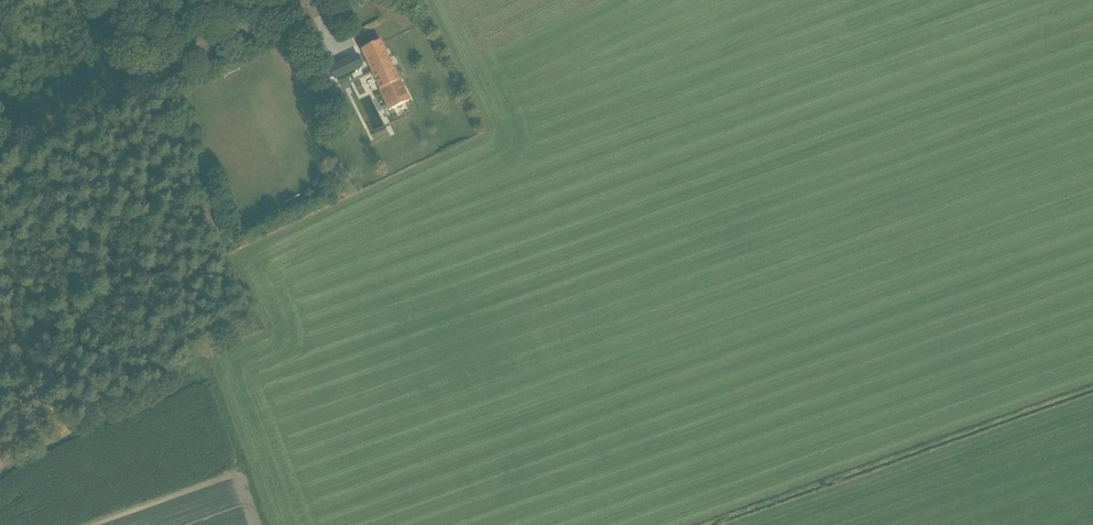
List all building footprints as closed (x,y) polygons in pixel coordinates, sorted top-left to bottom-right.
[(399,80),(398,81),(379,41),(361,50),(380,89),(379,90),(389,110),(409,100),(399,80)] [(362,69),(356,57),(349,60),(355,73),(362,69)] [(327,81),(336,76),(330,64),(321,69),(327,81)] [(364,113),(374,134),(386,128),(375,107),(364,113)]
